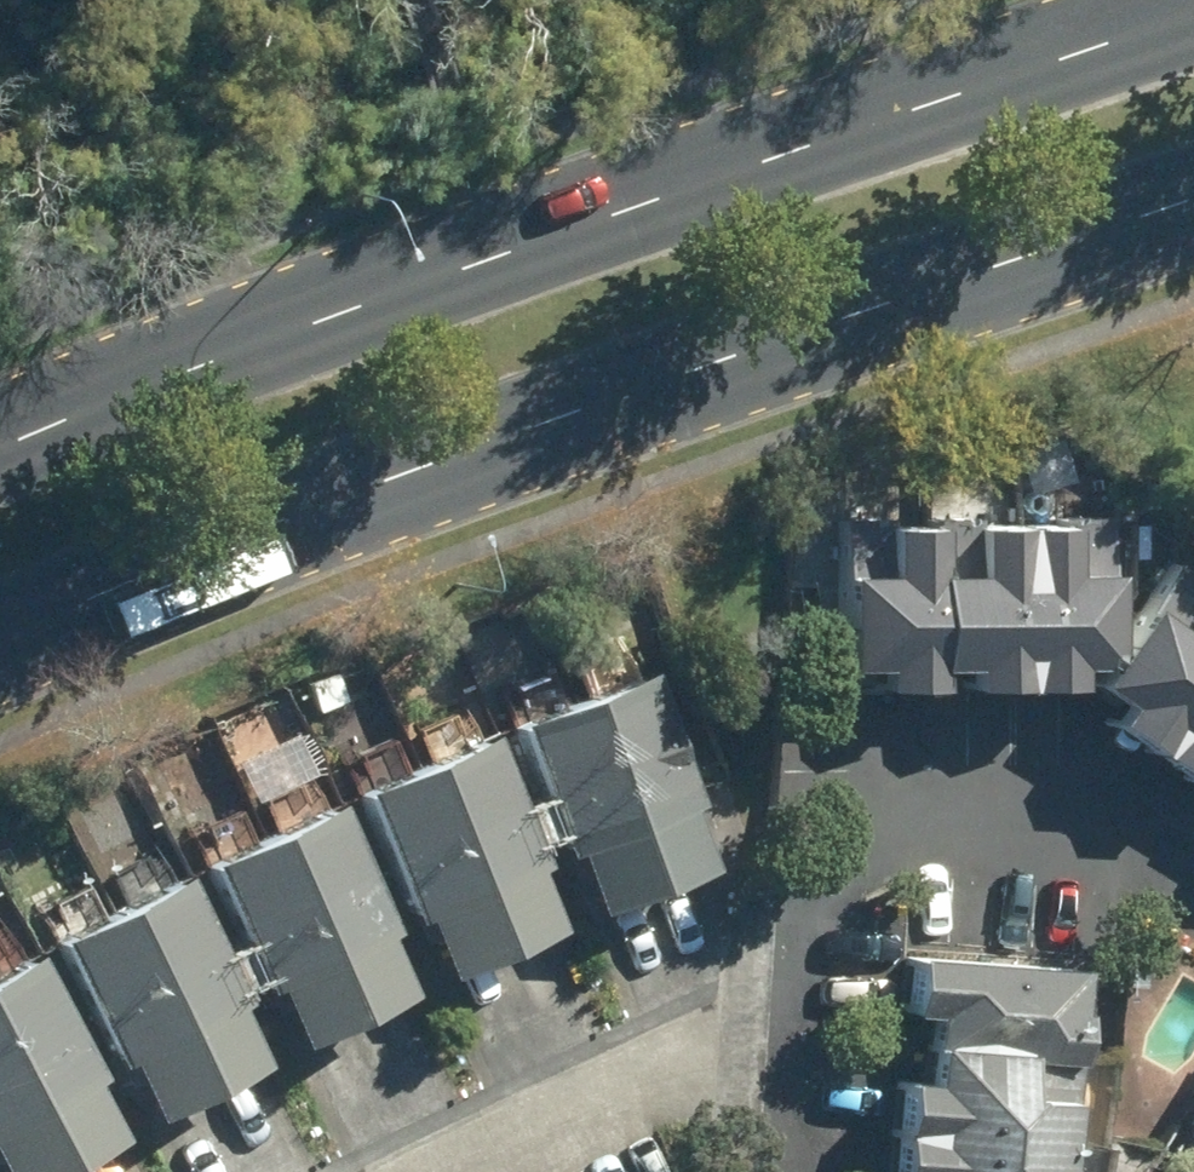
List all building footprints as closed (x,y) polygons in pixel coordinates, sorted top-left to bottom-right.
[(832,519),(837,682),(1087,675),(1082,512),(832,519)] [(1075,706),(1193,783),(1193,596),(1161,575),(1075,706)] [(688,865),(613,681),(486,732),(560,915),(688,865)] [(434,725),(325,788),(431,970),(540,907),(434,725)] [(376,995),(305,814),(184,861),(272,1035),(376,995)] [(147,865),(9,951),(120,1127),(257,1041),(147,865)] [(897,952),(886,1171),(1060,1171),(1070,960),(897,952)] [(83,1151),(0,987),(0,1171),(41,1171),(83,1151)] [(1178,1128),(1193,1138),(1193,1102),(1178,1128)]
